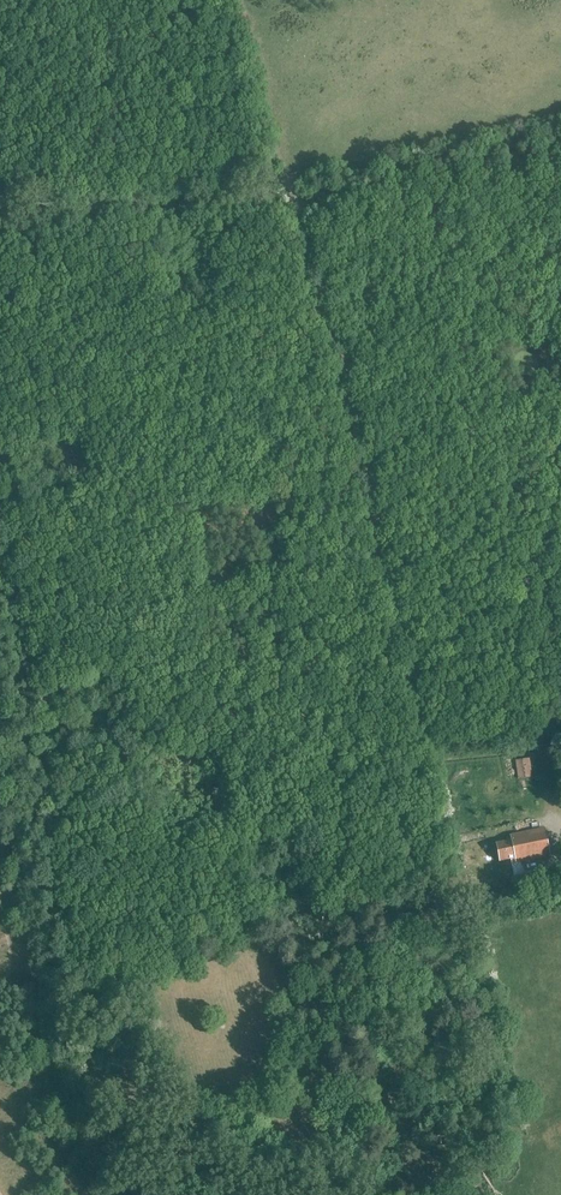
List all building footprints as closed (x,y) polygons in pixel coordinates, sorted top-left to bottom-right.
[(514,761),(516,779),(531,777),(528,759),(514,761)] [(520,867),(519,863),(549,857),(543,829),(510,836),(511,841),(496,844),(500,862),(510,860),(514,876),(523,874),(522,867),(520,867)]
